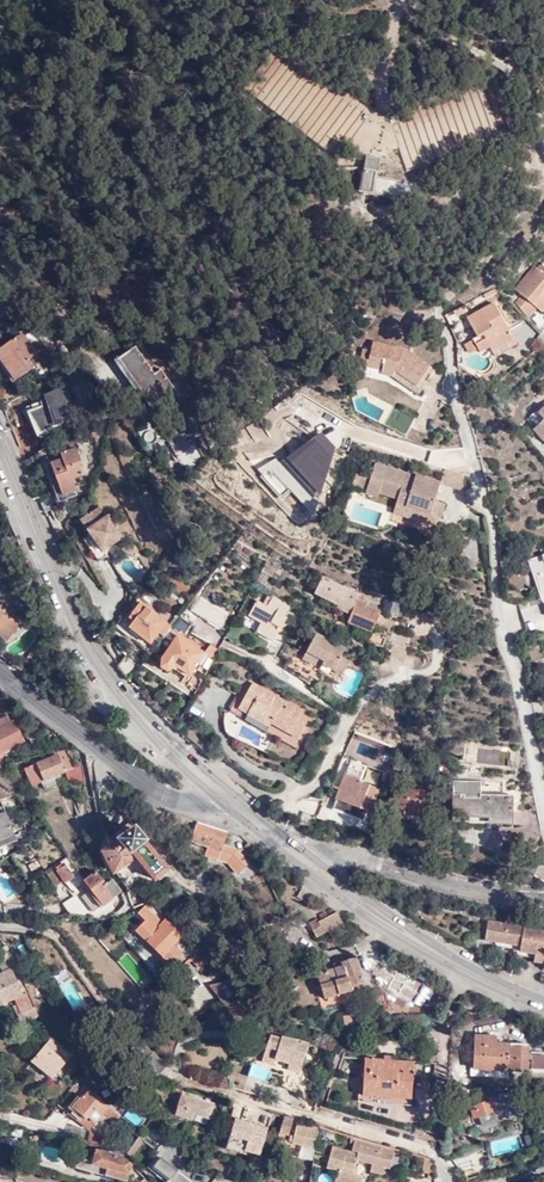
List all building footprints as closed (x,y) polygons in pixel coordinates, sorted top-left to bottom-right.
[(378,170),(378,158),(365,157),(365,169),(378,170)] [(537,268),(534,265),(515,287),(522,294),(516,302),(528,316),(537,306),(542,310),(543,307),(543,296),(540,293),(543,289),(543,259),(537,268)] [(14,298),(0,286),(0,315),(14,298)] [(467,317),(477,336),(473,338),(478,348),(480,351),(489,345),(495,355),(517,343),(493,302),(467,317)] [(530,341),(534,325),(521,322),(518,338),(530,341)] [(0,347),(0,364),(13,382),(34,366),(28,358),(36,352),(22,332),(0,347)] [(473,338),(466,342),(466,347),(469,353),(478,348),(473,338)] [(427,368),(428,368),(430,365),(417,356),(403,347),(373,341),(372,347),(366,346),(366,347),(379,354),(404,362),(427,368)] [(495,355),(498,360),(519,348),(517,343),(495,355)] [(117,358),(144,395),(149,391),(162,410),(181,396),(161,368),(155,373),(135,345),(117,358)] [(423,375),(428,368),(427,368),(404,362),(379,354),(366,347),(366,346),(365,346),(363,362),(384,366),(382,371),(394,375),(398,369),(418,383),(423,375)] [(428,380),(423,375),(418,383),(398,369),(394,375),(418,393),(428,380)] [(44,406),(42,396),(29,399),(38,429),(55,424),(49,404),(44,406)] [(394,407),(385,425),(405,435),(414,417),(394,407)] [(531,425),(543,437),(543,411),(531,425)] [(280,500),(291,491),(309,512),(329,495),(318,483),(335,469),(325,458),(335,450),(320,432),(284,463),(277,454),(256,471),(280,500)] [(173,434),(174,456),(191,455),(190,433),(173,434)] [(50,462),(62,495),(76,490),(71,478),(84,473),(74,448),(60,453),(62,458),(50,462)] [(435,500),(441,482),(416,474),(415,476),(375,463),(366,492),(377,496),(378,491),(397,497),(396,501),(416,508),(415,513),(430,518),(432,512),(442,515),(445,503),(435,500)] [(451,478),(465,482),(464,473),(445,468),(443,476),(451,478)] [(354,479),(366,483),(368,477),(356,473),(354,479)] [(441,482),(465,490),(465,482),(451,478),(443,476),(441,482)] [(74,481),(78,492),(89,488),(85,478),(74,481)] [(352,484),(364,488),(366,483),(354,479),(352,484)] [(42,501),(45,510),(61,503),(58,495),(42,501)] [(393,512),(438,526),(442,515),(432,512),(430,518),(415,513),(416,508),(396,501),(393,512)] [(81,519),(102,550),(123,535),(109,514),(106,516),(99,506),(81,519)] [(528,559),(543,604),(543,554),(528,559)] [(357,602),(359,596),(322,581),(318,597),(340,607),(339,610),(353,616),(351,624),(376,634),(383,613),(357,602)] [(257,600),(249,615),(261,622),(256,631),(271,639),(264,650),(275,656),(291,634),(280,627),(286,617),(283,615),(289,605),(273,596),(267,606),(257,600)] [(386,598),(382,610),(397,615),(400,603),(386,598)] [(159,632),(163,635),(171,625),(141,601),(131,614),(135,618),(128,626),(149,643),(159,632)] [(201,615),(208,619),(215,607),(208,603),(201,615)] [(229,615),(215,607),(208,619),(222,627),(229,615)] [(4,640),(17,623),(0,609),(0,637),(4,640)] [(321,663),(342,674),(347,665),(350,660),(340,655),(342,652),(345,648),(316,633),(306,651),(319,657),(318,661),(321,663)] [(177,635),(161,659),(160,667),(166,671),(173,666),(174,664),(190,675),(204,653),(177,635)] [(204,653),(213,658),(218,649),(209,644),(204,653)] [(319,657),(306,651),(303,657),(302,658),(308,661),(315,665),(319,657)] [(302,671),(308,661),(302,658),(303,657),(294,652),(288,661),(302,671)] [(350,660),(347,665),(365,674),(369,667),(342,652),(340,655),(350,660)] [(129,679),(140,666),(127,653),(119,663),(129,679)] [(22,667),(25,663),(18,657),(15,661),(22,667)] [(285,666),(299,675),(302,671),(288,661),(285,666)] [(302,671),(312,678),(321,663),(318,661),(315,665),(308,661),(302,671)] [(129,679),(119,663),(118,664),(128,681),(129,679)] [(299,675),(309,682),(312,678),(302,671),(299,675)] [(300,710),(253,682),(244,697),(239,694),(230,710),(265,731),(267,728),(297,745),(296,748),(298,749),(302,741),(296,738),(306,722),(296,716),(300,710)] [(11,722),(7,715),(0,718),(0,728),(11,722)] [(11,722),(0,728),(0,756),(3,754),(1,751),(22,740),(13,721),(11,722)] [(267,728),(265,731),(296,748),(297,745),(267,728)] [(65,765),(70,762),(62,745),(60,745),(55,747),(58,754),(24,769),(32,786),(66,771),(67,771),(67,770),(67,769),(65,765)] [(72,787),(84,782),(80,764),(67,770),(67,771),(66,771),(72,787)] [(362,780),(363,777),(348,771),(338,798),(370,811),(380,788),(362,780)] [(454,815),(489,815),(489,821),(512,822),(512,797),(481,796),(481,781),(454,781),(454,815)] [(424,790),(394,787),(392,819),(404,820),(404,815),(423,817),(424,790)] [(452,793),(440,791),(439,798),(451,800),(452,793)] [(306,803),(318,809),(324,796),(317,793),(310,794),(306,803)] [(12,795),(7,797),(0,799),(0,846),(16,840),(4,811),(16,806),(12,795)] [(299,821),(307,825),(312,814),(303,811),(299,821)] [(165,825),(171,832),(179,824),(188,827),(191,819),(186,818),(176,814),(165,825)] [(190,840),(220,850),(217,859),(228,862),(237,872),(248,863),(236,850),(222,845),(227,831),(197,822),(196,821),(190,840)] [(111,836),(106,839),(107,848),(103,852),(114,873),(117,871),(136,858),(151,875),(155,880),(169,869),(129,822),(116,832),(121,838),(116,843),(111,836)] [(361,828),(356,841),(365,845),(370,831),(361,828)] [(244,847),(250,852),(254,847),(254,846),(249,841),(244,847)] [(406,848),(415,860),(424,853),(414,842),(406,848)] [(114,873),(126,887),(131,892),(151,875),(136,858),(117,871),(114,873)] [(71,914),(89,917),(90,909),(76,893),(82,889),(65,864),(56,870),(63,880),(74,895),(62,903),(71,914)] [(63,880),(56,870),(52,865),(45,870),(55,885),(63,880)] [(102,906),(112,898),(103,886),(106,883),(96,871),(84,880),(102,906)] [(112,898),(121,891),(120,890),(112,879),(106,883),(103,886),(112,898)] [(141,909),(138,913),(145,919),(136,929),(162,954),(160,956),(160,960),(164,964),(167,964),(182,949),(198,965),(206,958),(167,919),(161,926),(157,923),(159,920),(150,911),(146,913),(141,909)] [(316,936),(328,930),(332,939),(347,931),(337,912),(336,911),(329,915),(321,919),(318,921),(317,918),(309,922),(316,936)] [(321,919),(329,915),(326,911),(319,914),(321,919)] [(524,925),(524,926),(488,920),(485,938),(520,944),(519,954),(535,956),(535,960),(543,962),(543,929),(524,925)] [(12,957),(6,945),(0,948),(0,952),(5,961),(12,957)] [(12,957),(5,961),(0,963),(0,966),(3,972),(11,968),(18,964),(15,956),(12,957)] [(342,965),(315,974),(324,1000),(352,992),(350,987),(363,982),(354,957),(341,962),(342,965)] [(11,968),(3,972),(0,973),(0,1005),(15,998),(22,1013),(34,1007),(27,991),(24,992),(11,968)] [(227,980),(209,985),(224,1005),(243,1001),(227,980)] [(256,1015),(254,1028),(265,1031),(268,1003),(269,1001),(261,1003),(261,1005),(264,1014),(258,1015),(256,1015)] [(255,1006),(258,1015),(264,1014),(261,1005),(255,1006)] [(38,1015),(34,1007),(22,1013),(25,1021),(38,1015)] [(251,1007),(224,1013),(227,1026),(254,1020),(251,1007)] [(343,1016),(344,1031),(355,1030),(352,1015),(343,1016)] [(474,1034),(473,1068),(530,1071),(530,1068),(543,1069),(543,1056),(526,1055),(526,1047),(507,1047),(508,1043),(495,1042),(496,1035),(474,1034)] [(287,1064),(300,1068),(308,1045),(280,1038),(280,1040),(269,1037),(266,1048),(276,1051),(274,1060),(287,1064)] [(51,1040),(50,1039),(27,1067),(47,1084),(70,1056),(58,1046),(60,1044),(53,1038),(51,1040)] [(92,1040),(87,1045),(99,1055),(104,1050),(92,1040)] [(276,1051),(266,1048),(261,1062),(272,1066),(274,1060),(276,1051)] [(413,1062),(363,1059),(361,1095),(411,1098),(413,1062)] [(298,1074),(300,1068),(287,1064),(286,1070),(298,1074)] [(304,1070),(300,1068),(298,1074),(286,1070),(279,1089),(293,1093),(298,1088),(304,1070)] [(87,1094),(75,1083),(70,1090),(77,1095),(78,1093),(82,1096),(73,1106),(87,1118),(89,1115),(96,1121),(102,1115),(112,1123),(119,1115),(98,1098),(99,1097),(90,1090),(87,1094)] [(487,1096),(460,1104),(463,1112),(465,1111),(469,1110),(475,1109),(477,1118),(479,1125),(481,1125),(481,1127),(483,1126),(483,1129),(492,1126),(492,1124),(494,1124),(493,1122),(495,1121),(492,1114),(514,1107),(510,1094),(495,1098),(494,1096),(488,1098),(487,1096)] [(193,1114),(206,1118),(208,1119),(213,1105),(181,1095),(175,1115),(191,1120),(193,1114)] [(475,1109),(469,1110),(472,1120),(477,1118),(475,1109)] [(204,1124),(206,1118),(193,1114),(191,1120),(204,1124)] [(90,1129),(96,1121),(89,1115),(87,1118),(82,1123),(90,1129)] [(291,1120),(283,1117),(279,1132),(288,1133),(291,1120)] [(225,1145),(243,1150),(258,1155),(266,1129),(233,1120),(225,1145)] [(319,1127),(296,1121),(291,1143),(300,1145),(314,1148),(319,1127)] [(192,1136),(195,1127),(188,1125),(186,1134),(192,1136)] [(327,1138),(329,1130),(325,1129),(319,1127),(317,1136),(327,1138)] [(413,1128),(412,1134),(420,1136),(422,1129),(413,1128)] [(89,1132),(87,1140),(102,1144),(103,1135),(89,1132)] [(145,1138),(139,1132),(126,1152),(130,1156),(145,1138)] [(516,1134),(488,1142),(492,1155),(520,1147),(516,1134)] [(362,1176),(352,1173),(356,1158),(372,1162),(383,1165),(389,1167),(393,1153),(385,1151),(386,1146),(354,1137),(350,1150),(356,1152),(355,1154),(330,1146),(325,1165),(337,1169),(333,1181),(337,1181),(360,1181),(362,1176)] [(181,1159),(191,1158),(190,1144),(180,1144),(181,1159)] [(242,1155),(243,1150),(225,1145),(224,1150),(242,1155)] [(297,1156),(312,1159),(314,1148),(300,1145),(297,1156)] [(79,1156),(77,1167),(127,1180),(131,1163),(121,1156),(122,1153),(102,1148),(101,1151),(96,1150),(95,1156),(91,1155),(91,1159),(79,1156)] [(148,1164),(167,1181),(166,1181),(192,1181),(193,1181),(157,1153),(148,1164)] [(428,1177),(435,1178),(431,1158),(425,1156),(422,1171),(429,1172),(428,1177)] [(383,1165),(372,1162),(369,1170),(381,1174),(383,1165)]
